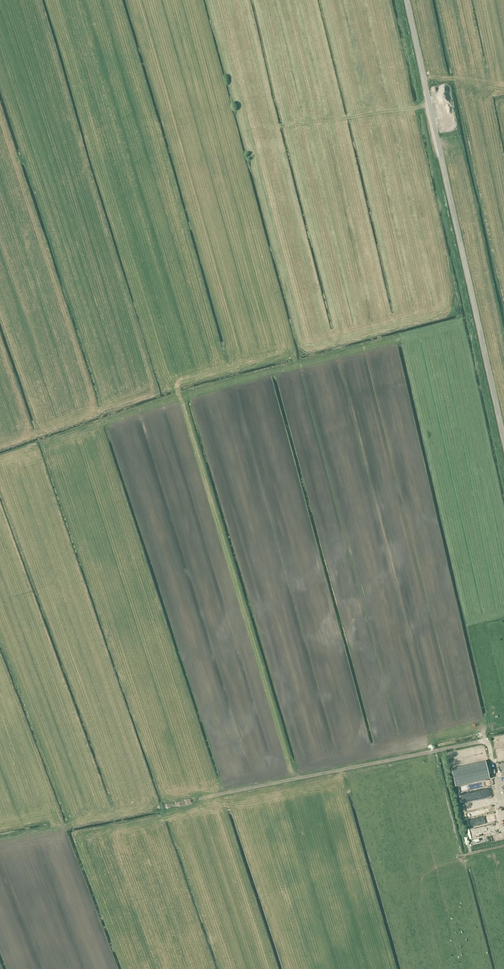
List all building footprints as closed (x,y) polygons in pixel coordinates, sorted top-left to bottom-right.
[(485,761),(451,769),(455,787),(489,779),(485,761)]
